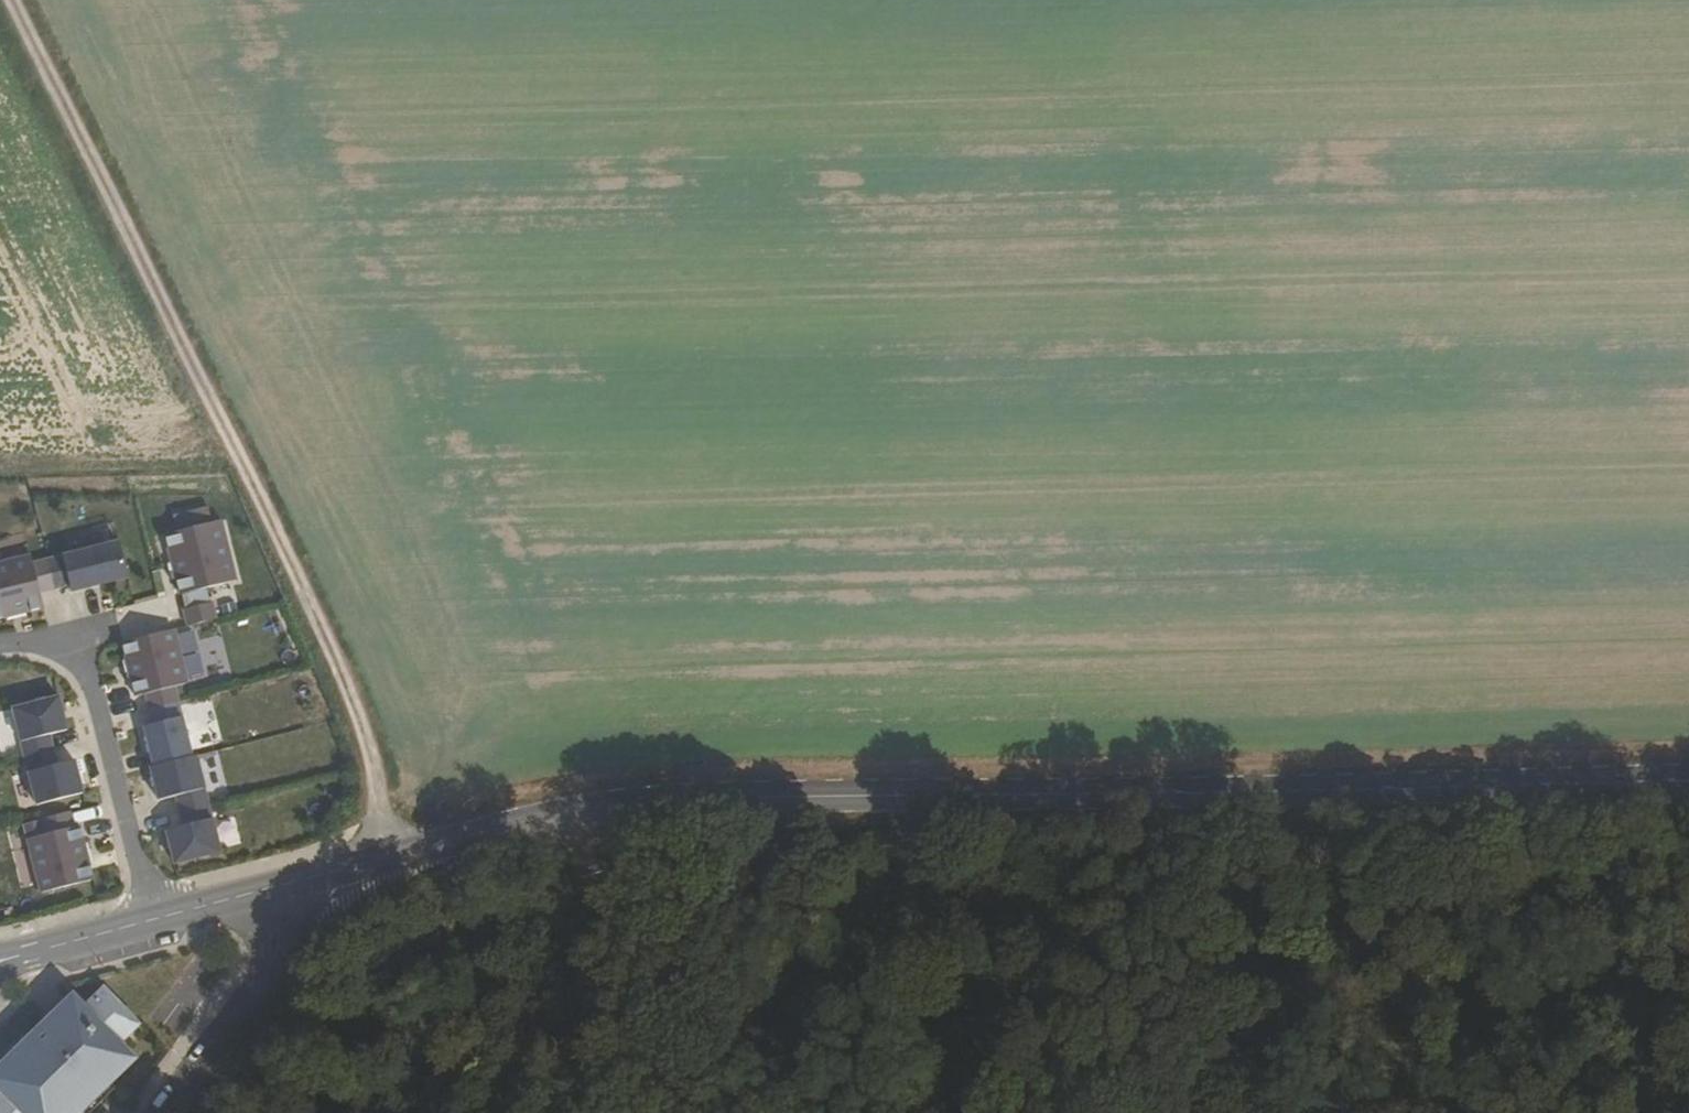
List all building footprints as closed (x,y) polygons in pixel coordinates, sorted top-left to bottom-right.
[(166,542),(180,595),(232,582),(218,529),(166,542)] [(47,560),(55,589),(70,585),(72,592),(128,578),(119,542),(47,560)] [(55,589),(47,560),(32,564),(30,556),(0,564),(0,619),(6,617),(5,614),(25,608),(26,612),(43,608),(39,593),(55,589)] [(123,639),(159,630),(153,602),(116,610),(123,639)] [(188,627),(216,619),(212,604),(184,612),(188,627)] [(149,710),(178,702),(174,687),(189,683),(175,629),(124,643),(128,659),(131,659),(137,679),(134,679),(138,696),(145,695),(149,710)] [(25,757),(53,750),(49,735),(66,730),(58,697),(12,709),(25,757)] [(154,767),(192,757),(178,702),(149,710),(153,725),(144,727),(150,750),(154,767)] [(25,757),(37,805),(82,793),(74,761),(57,765),(53,750),(25,757)] [(176,796),(180,811),(208,804),(196,756),(192,757),(154,767),(151,768),(159,800),(176,796)] [(208,804),(180,811),(184,827),(167,831),(175,863),(221,851),(208,804)] [(42,893),(94,879),(90,862),(86,863),(81,844),(85,843),(81,826),(72,828),(68,813),(40,820),(44,835),(28,839),(42,893)] [(131,1063),(117,1048),(136,1030),(103,996),(84,1014),(69,999),(38,1030),(41,1033),(31,1043),(28,1040),(0,1067),(0,1096),(0,1112),(80,1112),(131,1063)]
